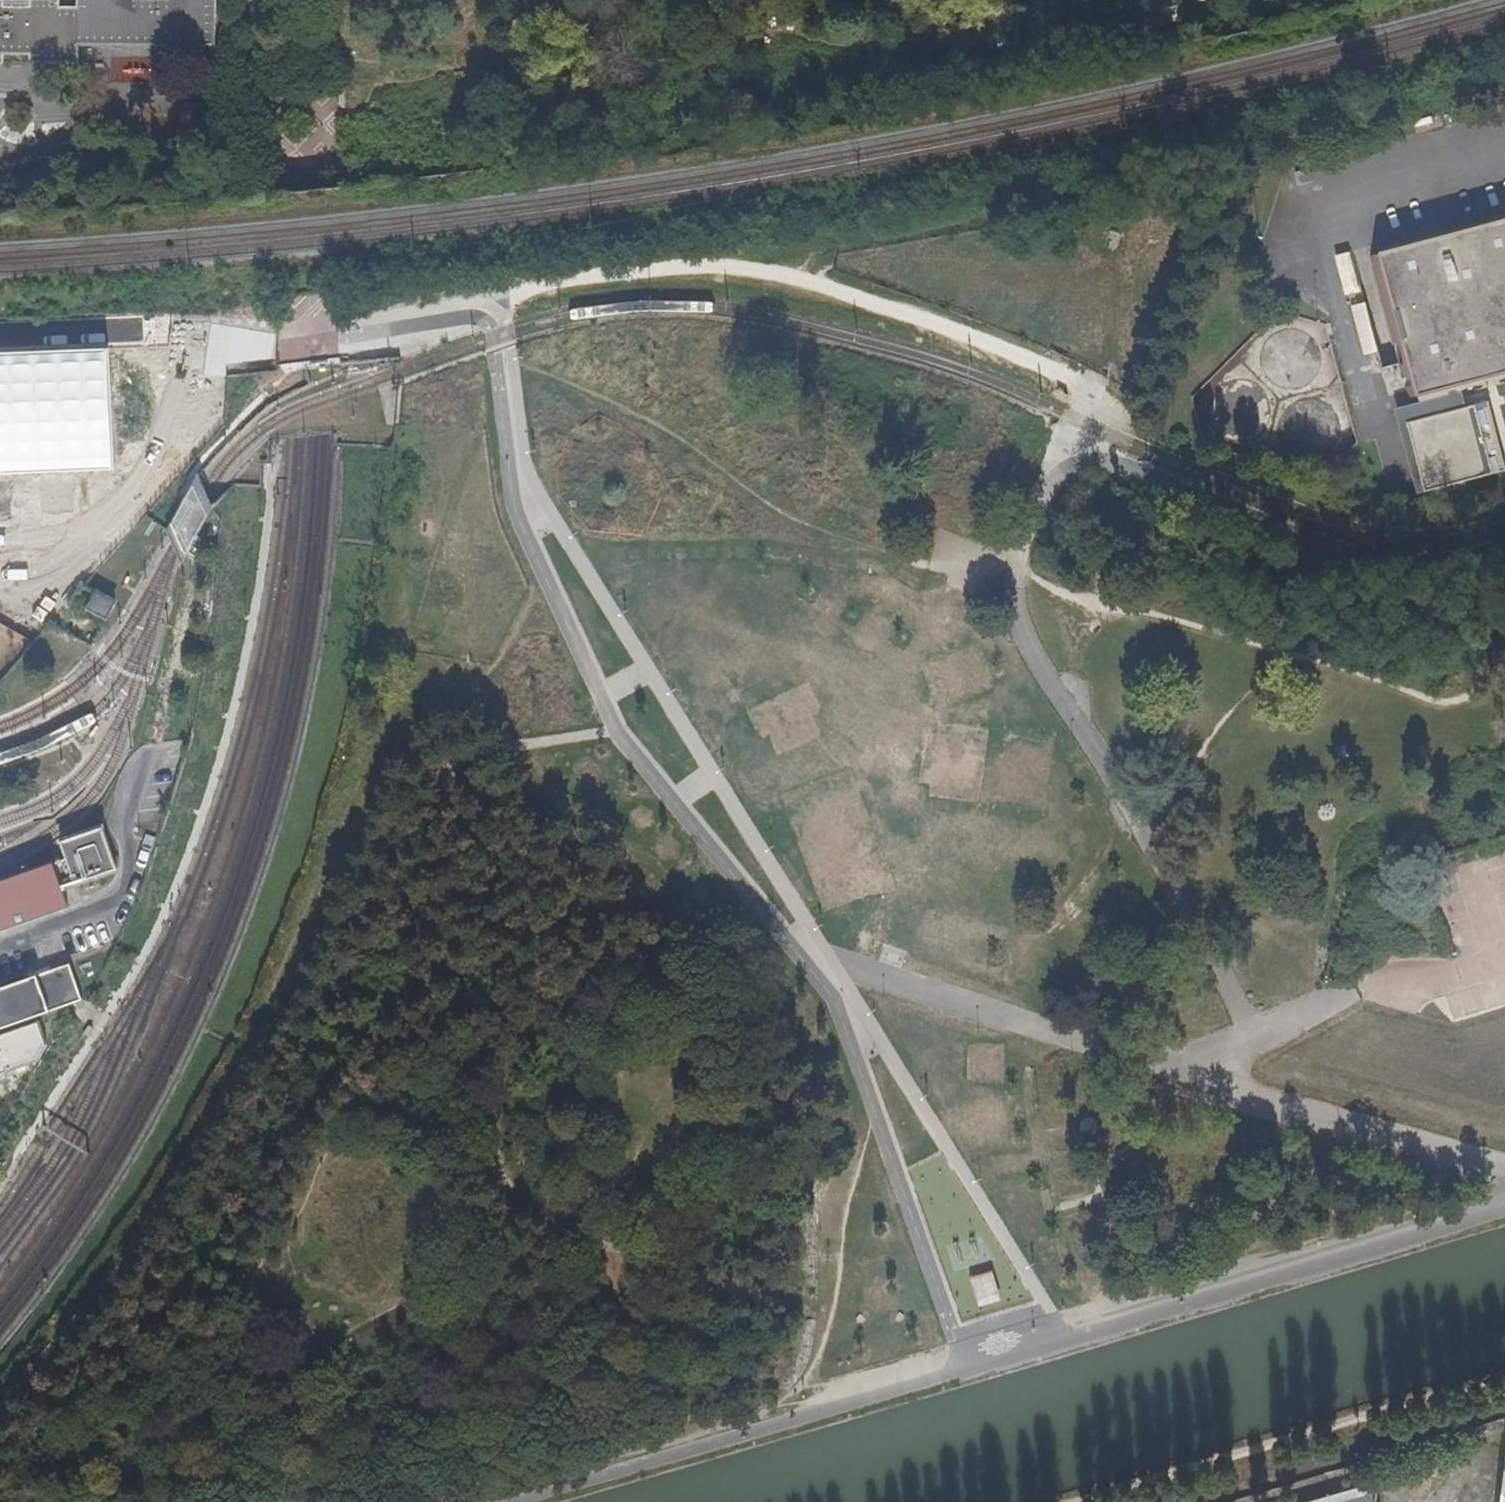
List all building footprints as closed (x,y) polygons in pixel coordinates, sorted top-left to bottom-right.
[(0,1),(0,66),(8,66),(9,56),(34,56),(35,65),(85,65),(85,44),(217,44),(217,0),(84,0),(84,11),(65,10),(65,0),(52,0),(38,1),(38,11),(10,11),(10,1),(0,1)] [(1431,117),(1413,122),(1414,128),(1432,123),(1431,117)] [(1374,261),(1363,264),(1387,352),(1403,407),(1413,404),(1415,409),(1504,384),(1504,218),(1373,255),(1374,261)] [(0,354),(0,473),(115,470),(110,350),(0,354)] [(176,547),(183,564),(213,508),(205,493),(197,476),(168,529),(176,547)] [(106,598),(89,589),(81,605),(99,614),(106,598)] [(102,824),(57,840),(73,884),(118,868),(102,824)] [(69,905),(53,859),(0,878),(0,929),(69,905)] [(0,985),(0,1025),(81,997),(69,961),(0,985)] [(977,1306),(998,1301),(991,1272),(970,1277),(977,1306)] [(1377,1490),(1337,1501),(1376,1501),(1377,1490)]
